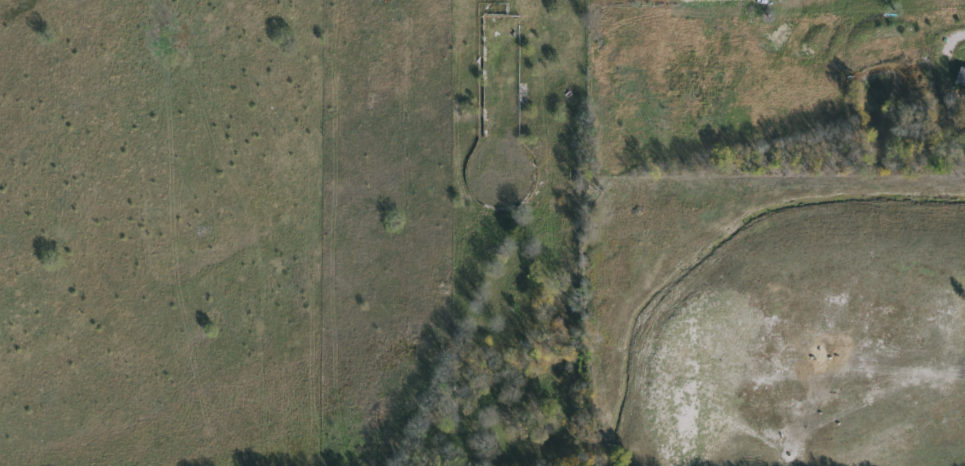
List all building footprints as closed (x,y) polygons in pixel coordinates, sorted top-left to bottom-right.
[(957,66),(964,69),(964,88),(951,83),(957,66)]
